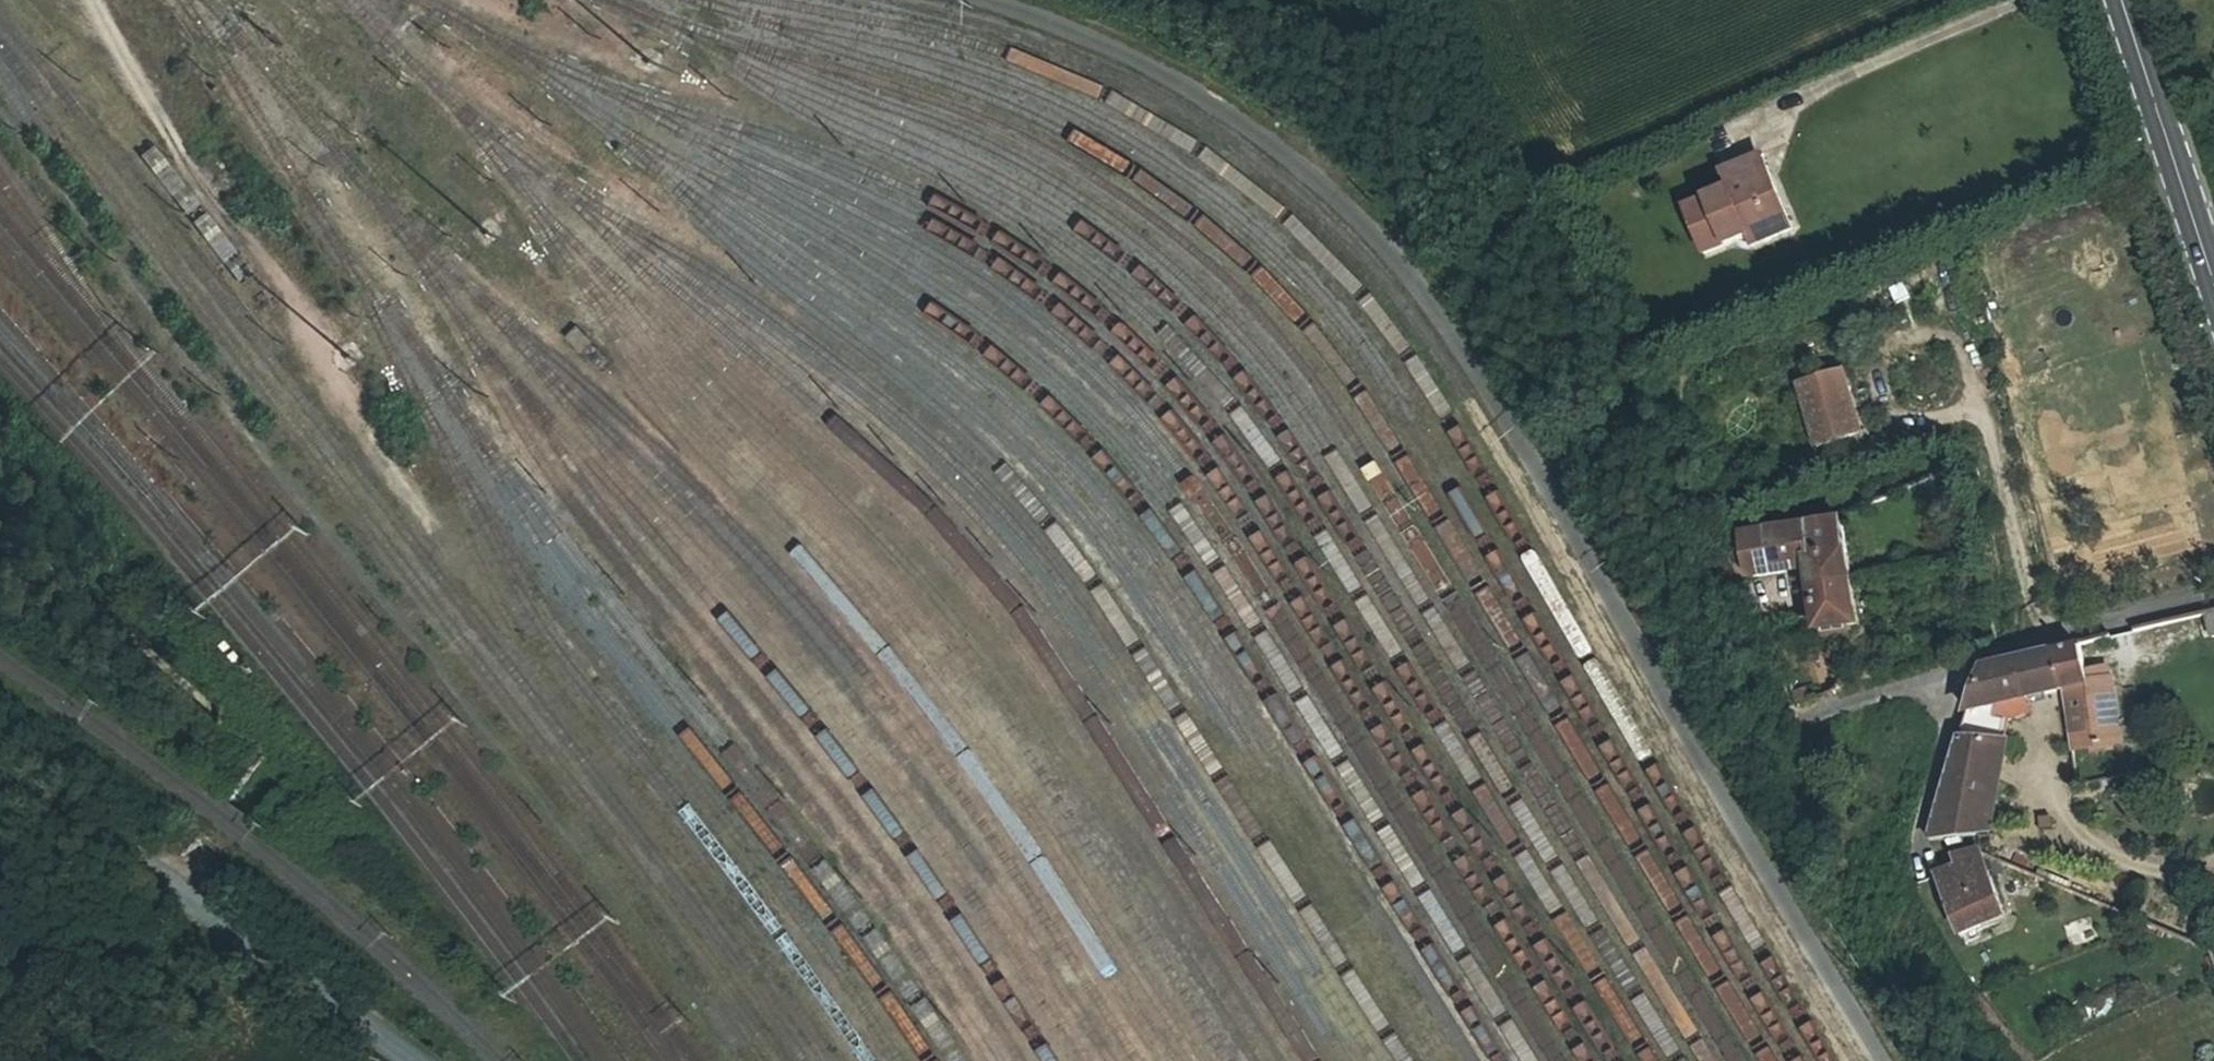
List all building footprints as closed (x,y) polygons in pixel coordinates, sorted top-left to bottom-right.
[(1766,165),(1748,172),(1749,177),(1726,187),(1729,192),(1686,210),(1706,258),(1749,240),(1753,250),(1794,232),(1766,165)] [(1744,165),(1721,174),(1726,187),(1749,177),(1748,172),(1744,165)] [(1847,370),(1802,384),(1821,445),(1865,432),(1847,370)] [(1857,580),(1846,523),(1775,533),(1780,571),(1811,567),(1815,589),(1857,580)] [(1780,571),(1775,533),(1742,537),(1748,571),(1749,576),(1780,571)] [(1865,619),(1857,580),(1815,589),(1820,614),(1822,629),(1865,619)] [(1818,696),(1794,615),(1771,617),(1797,702),(1818,696)] [(2069,649),(2056,652),(2066,692),(2079,755),(2128,744),(2115,682),(2093,686),(2090,674),(2082,641),(2070,643),(2069,649)] [(1992,810),(2035,701),(2066,692),(2056,652),(1986,669),(1972,709),(1929,838),(1980,834),(1991,825),(1992,810)] [(2112,669),(2090,674),(2093,686),(2115,682),(2112,669)] [(2009,913),(1985,851),(1939,863),(1943,872),(1945,878),(1940,880),(1961,931),(2009,913)] [(2065,923),(2073,947),(2101,939),(2093,914),(2065,923)]
